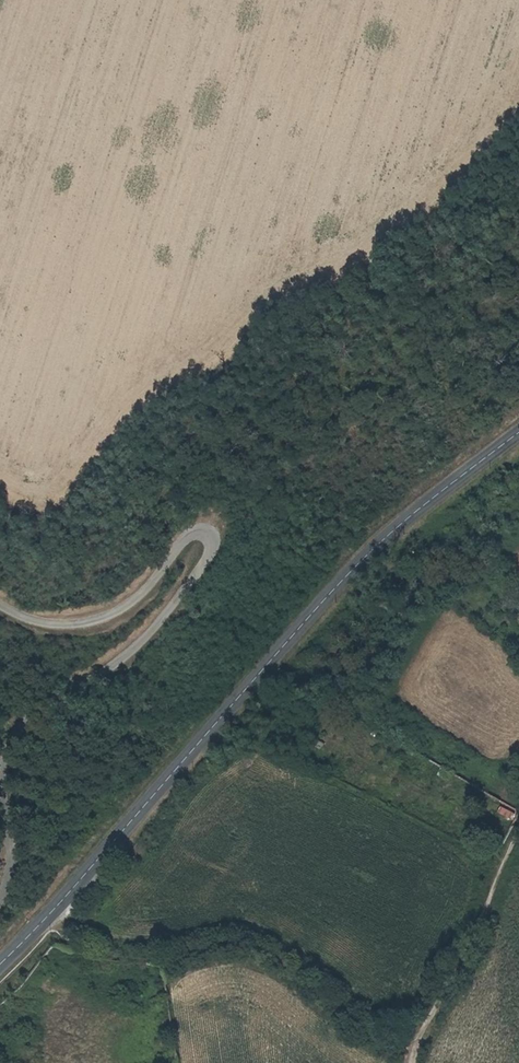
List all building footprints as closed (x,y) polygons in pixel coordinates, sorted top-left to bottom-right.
[(517,814),(501,804),(493,818),(509,827),(517,814)]
